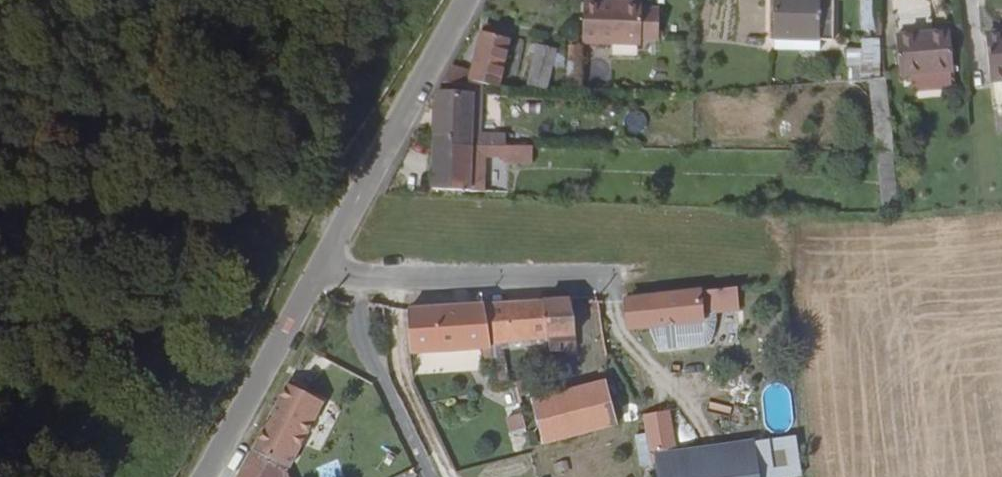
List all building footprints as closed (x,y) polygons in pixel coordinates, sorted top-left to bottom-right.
[(624,0),(584,0),(581,40),(638,44),(639,37),(656,39),(656,9),(641,8),(641,1),(624,0)] [(772,37),(825,38),(826,30),(831,31),(831,12),(818,11),(818,0),(773,0),(772,37)] [(818,11),(831,12),(831,0),(818,0),(818,11)] [(861,28),(875,28),(874,0),(860,0),(861,28)] [(450,63),(441,79),(472,85),(476,85),(478,78),(495,84),(509,39),(505,35),(507,29),(484,23),(482,30),(479,30),(470,69),(450,63)] [(952,71),(948,31),(894,36),(899,76),(952,71)] [(1001,80),(1001,35),(984,36),(989,81),(1001,80)] [(825,38),(772,37),(772,51),(825,51),(825,38)] [(526,81),(544,87),(553,49),(529,41),(525,50),(534,53),(526,81)] [(568,75),(568,89),(578,89),(579,44),(569,43),(568,60),(574,60),(573,75),(568,75)] [(880,43),(848,43),(849,74),(881,73),(880,43)] [(871,98),(887,95),(884,77),(868,80),(871,98)] [(441,79),(435,92),(472,92),(472,85),(441,79)] [(451,143),(497,144),(507,144),(508,144),(508,131),(470,130),(471,119),(478,119),(478,112),(470,113),(472,92),(435,92),(433,135),(450,135),(451,143)] [(487,158),(496,159),(497,144),(451,143),(450,135),(433,135),(431,186),(485,188),(487,158)] [(497,144),(496,159),(506,159),(507,144),(497,144)] [(539,160),(539,145),(513,144),(512,159),(539,160)] [(735,287),(699,292),(624,299),(627,327),(700,320),(699,311),(737,308),(735,287)] [(574,341),(567,300),(541,301),(547,336),(548,352),(557,351),(556,344),(574,341)] [(547,336),(541,301),(481,304),(487,342),(547,336)] [(407,353),(409,353),(453,349),(454,357),(462,356),(462,349),(488,347),(487,342),(481,304),(405,309),(407,353)] [(540,445),(612,426),(602,380),(528,400),(540,445)] [(512,383),(517,403),(524,401),(519,382),(512,383)] [(284,386),(249,452),(280,468),(285,470),(320,404),(284,386)] [(752,448),(674,458),(666,408),(642,412),(650,462),(653,461),(656,476),(756,476),(752,448)] [(522,413),(506,419),(513,436),(529,430),(522,413)] [(756,476),(796,476),(789,418),(748,423),(752,448),(756,476)] [(249,452),(236,476),(276,476),(280,468),(249,452)] [(280,468),(276,476),(285,476),(280,468)]
